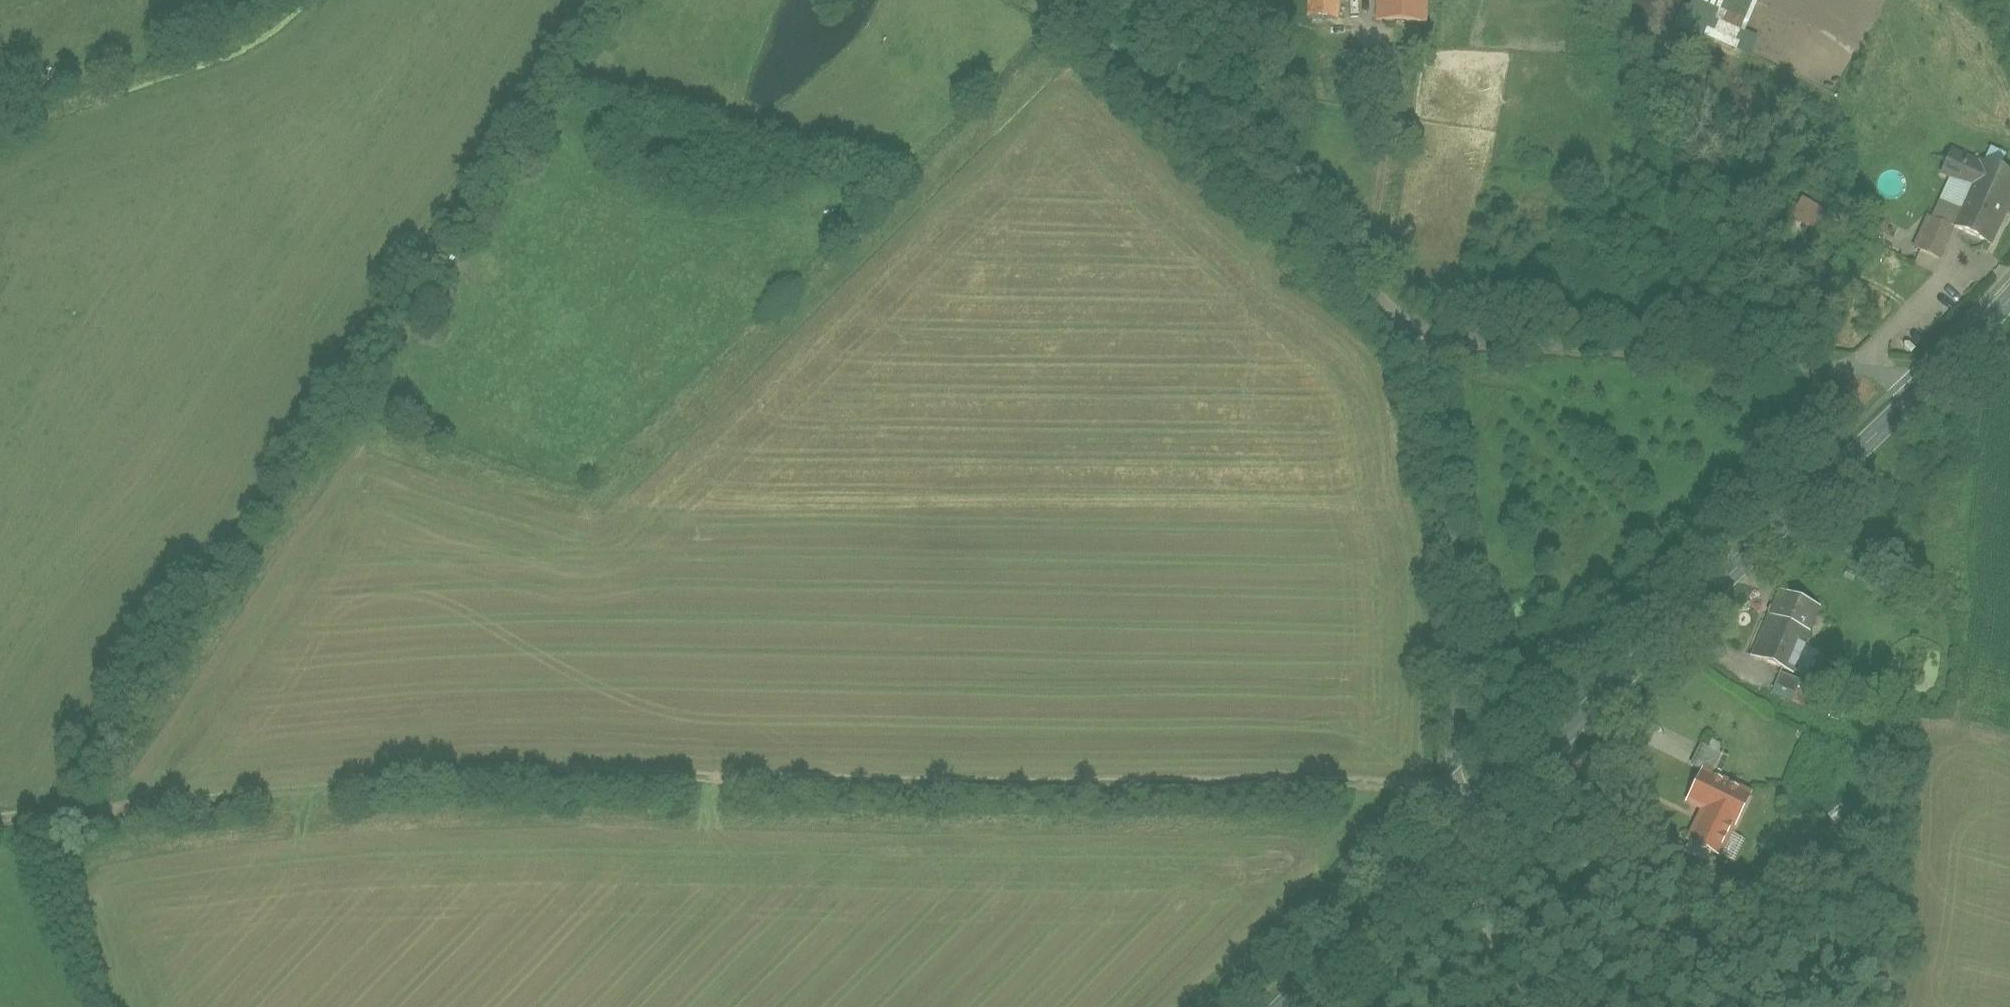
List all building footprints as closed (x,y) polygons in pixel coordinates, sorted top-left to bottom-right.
[(1307,25),(1347,25),(1347,0),(1307,0),(1307,25)] [(1390,28),(1434,28),(1434,0),(1390,0),(1390,28)] [(1758,51),(1763,34),(1752,30),(1762,0),(1704,0),(1704,2),(1697,0),(1690,0),(1681,27),(1758,51)] [(1967,157),(1952,181),(1970,193),(1953,228),(1936,218),(1918,255),(1967,272),(1982,247),(1996,253),(2009,220),(2009,175),(1967,157)] [(1762,665),(1798,677),(1818,612),(1782,601),(1762,665)] [(1679,840),(1715,853),(1734,802),(1698,788),(1679,840)]
